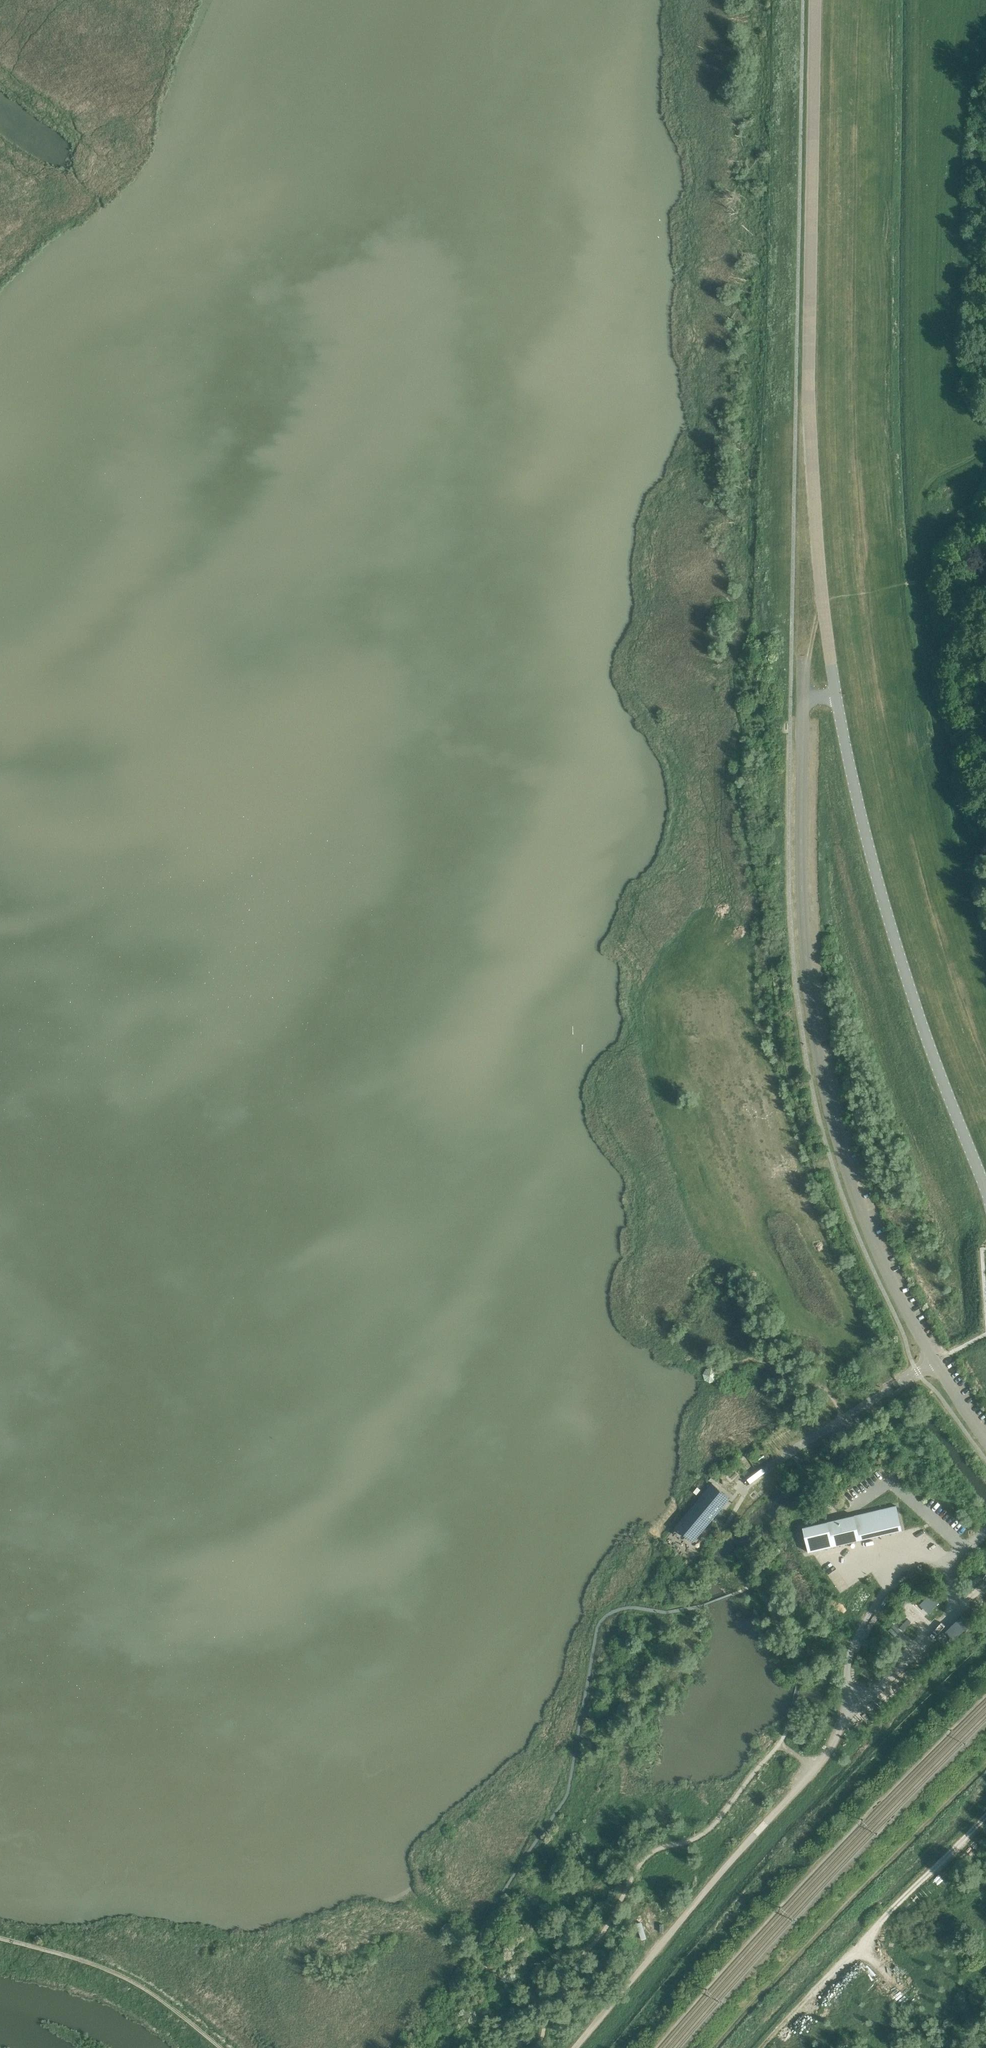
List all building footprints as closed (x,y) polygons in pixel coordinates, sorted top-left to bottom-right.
[(705,1369),(703,1374),(704,1380),(710,1382),(715,1381),(718,1376),(718,1375),(716,1370),(710,1368),(705,1369)] [(712,1483),(675,1527),(693,1543),(707,1527),(730,1499),(712,1483)] [(896,1506),(802,1528),(808,1552),(902,1531),(896,1506)] [(922,1602),(932,1610),(940,1601),(931,1592),(922,1602)] [(955,1628),(963,1637),(973,1627),(965,1618),(955,1628)] [(911,1641),(917,1646),(935,1630),(929,1624),(911,1641)] [(445,1922),(439,1929),(441,1936),(453,1922),(445,1922)]
